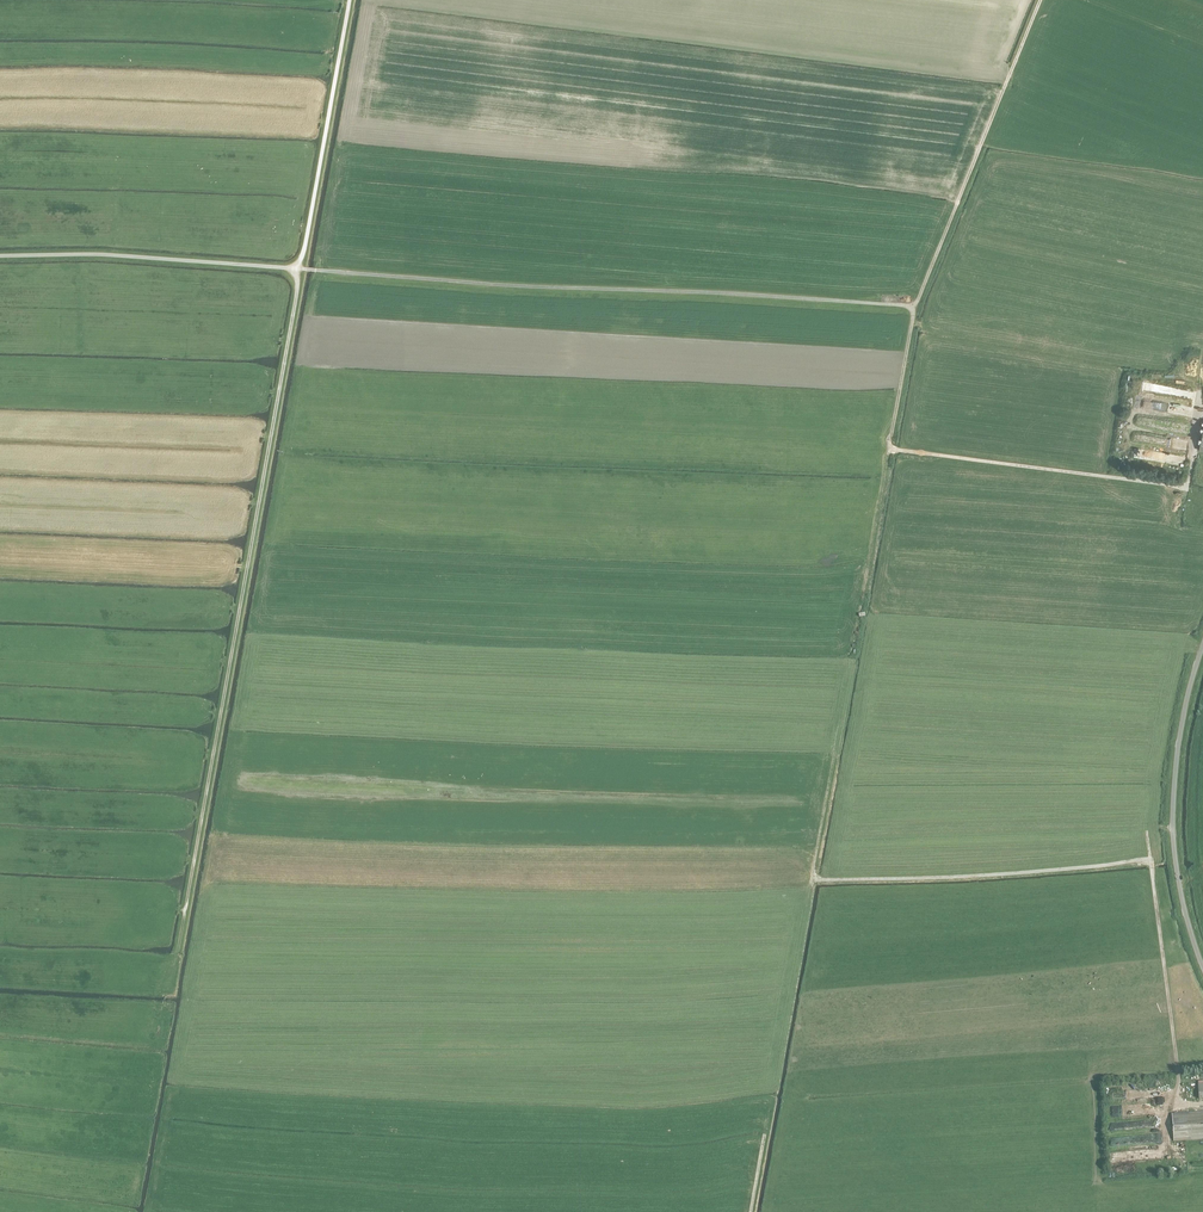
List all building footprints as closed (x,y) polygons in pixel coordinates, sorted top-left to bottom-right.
[(1172,1114),(1173,1141),(1202,1139),(1202,1112),(1172,1114)]
